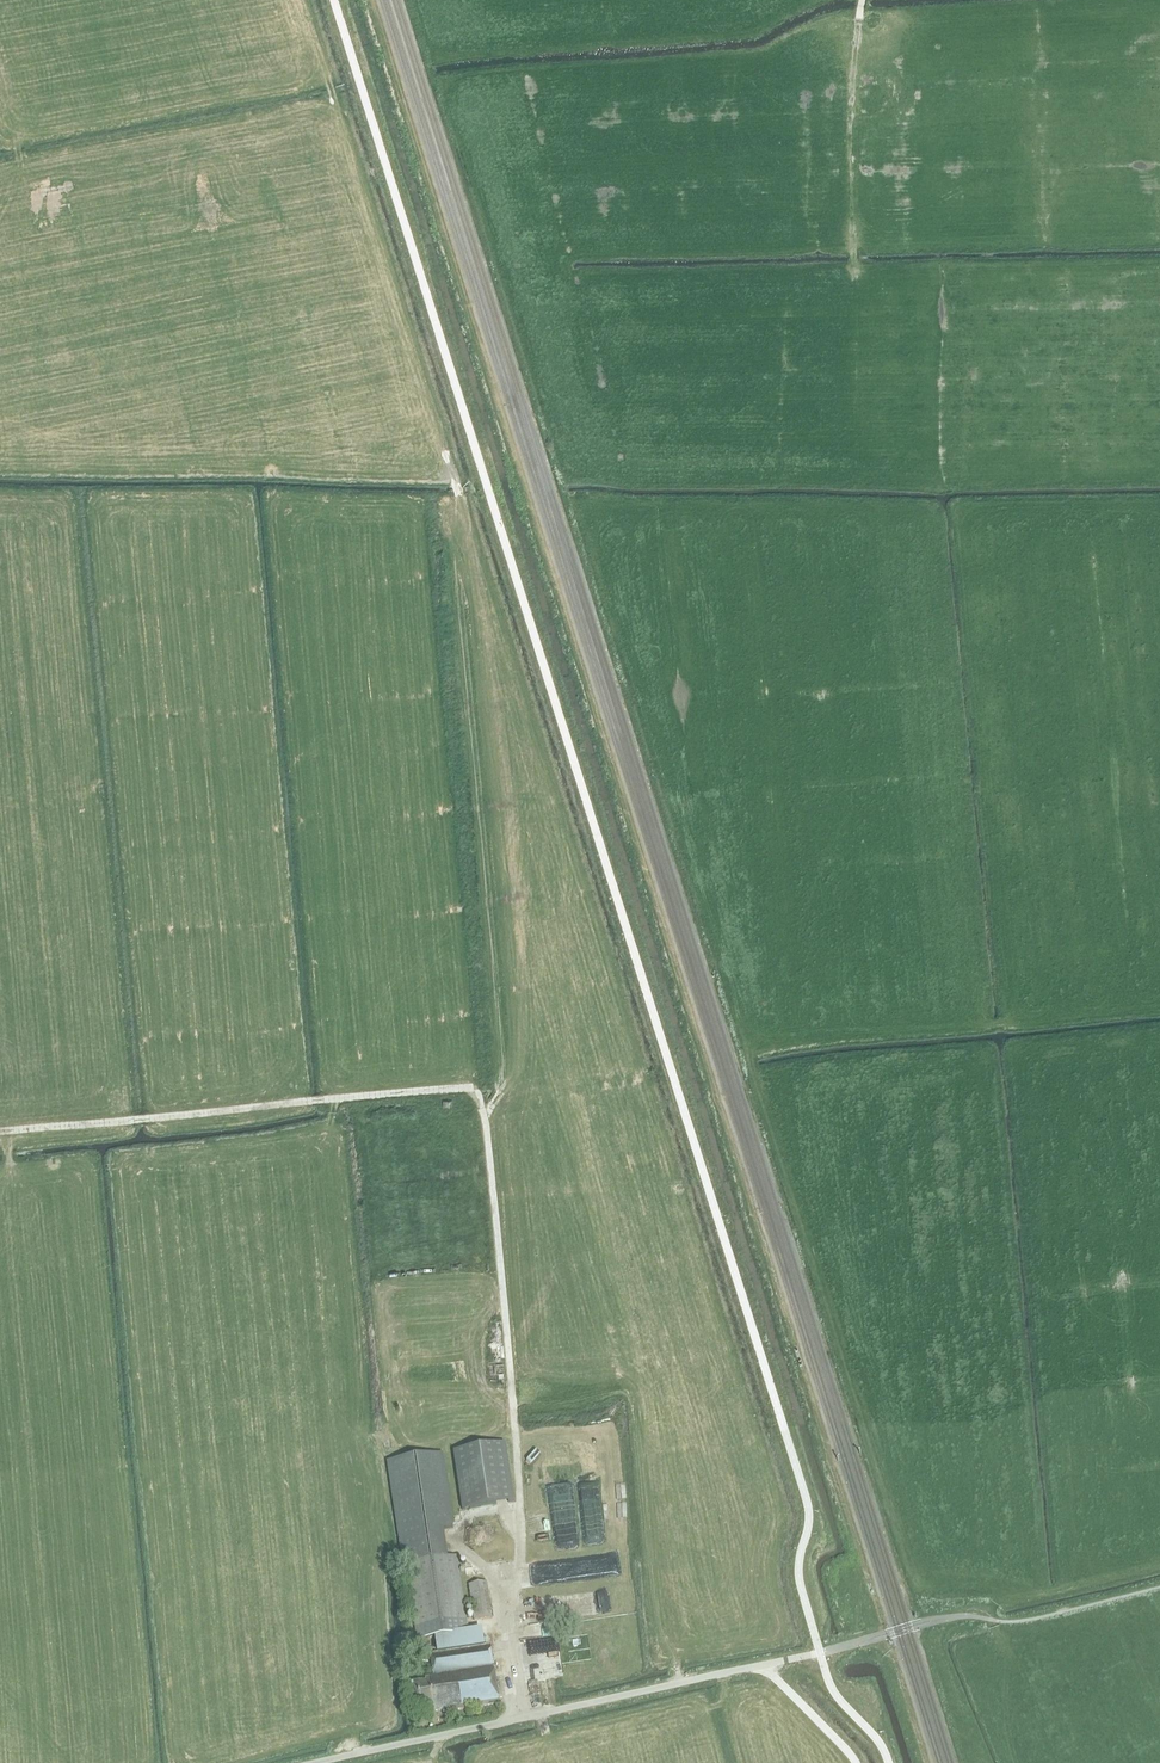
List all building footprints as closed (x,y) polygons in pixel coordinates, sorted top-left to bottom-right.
[(516,1503),(508,1444),(455,1451),(463,1510),(516,1503)] [(448,1557),(443,1529),(454,1528),(444,1453),(408,1458),(386,1461),(402,1564),(405,1564),(415,1629),(467,1621),(457,1556),(448,1557)] [(598,1456),(579,1458),(586,1544),(608,1543),(602,1473),(587,1474),(587,1471),(593,1471),(592,1461),(598,1461),(598,1456)] [(597,1576),(622,1573),(620,1549),(594,1552),(597,1576)] [(489,1600),(486,1582),(468,1585),(473,1620),(491,1618),(489,1600)] [(499,1704),(490,1645),(429,1654),(432,1676),(424,1677),(425,1681),(410,1683),(414,1710),(429,1707),(429,1711),(441,1710),(442,1712),(499,1704)]
